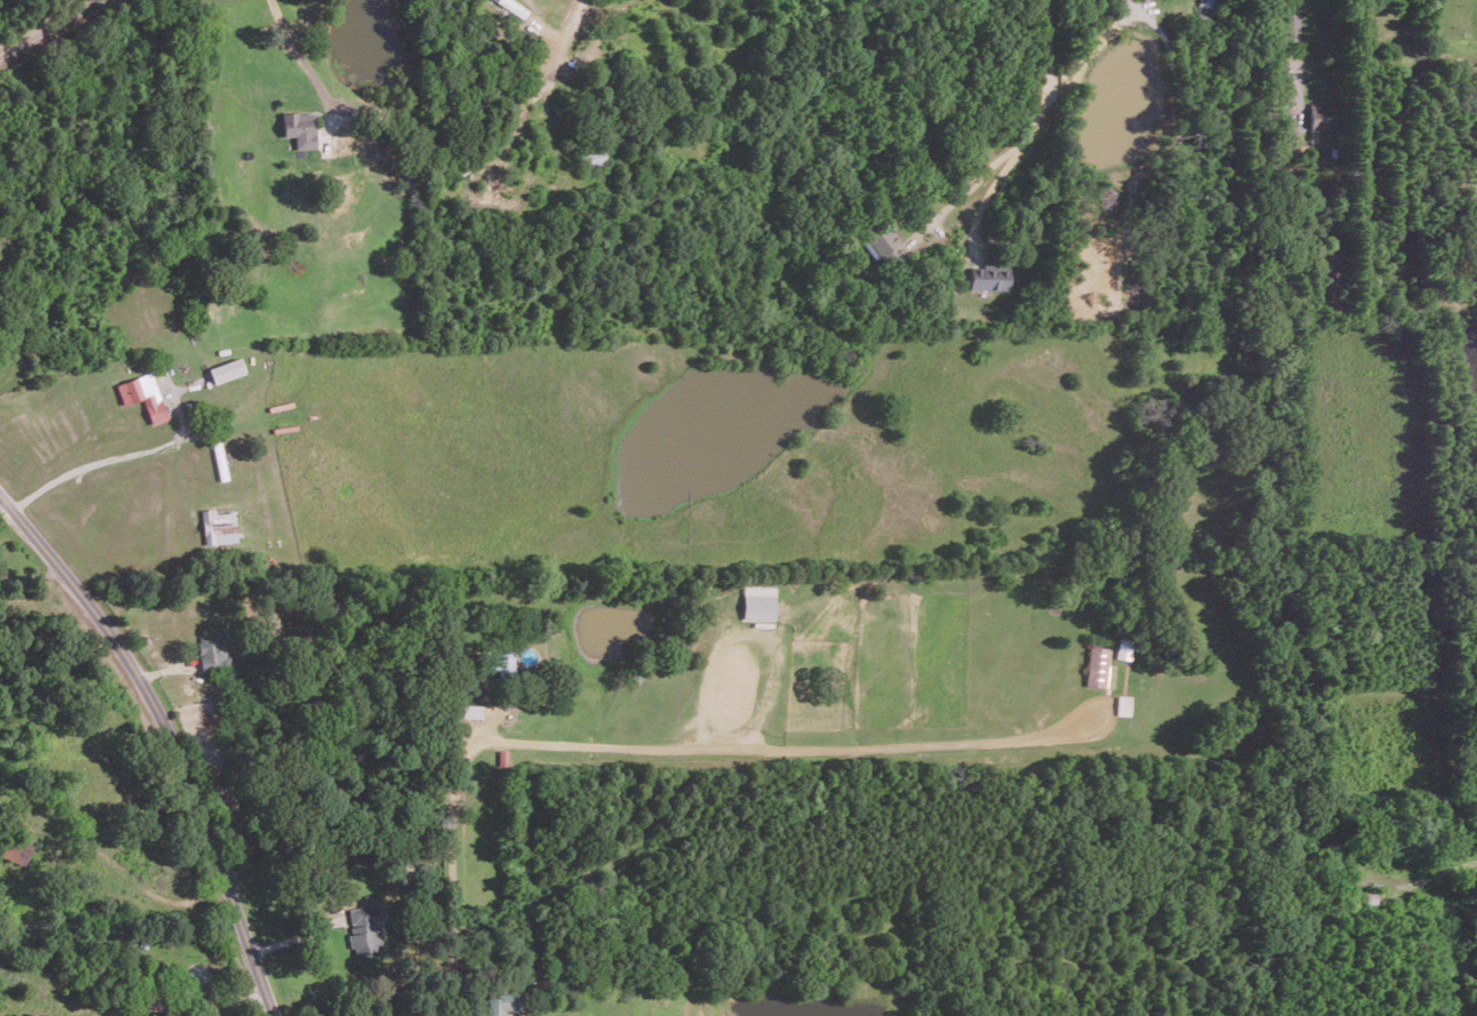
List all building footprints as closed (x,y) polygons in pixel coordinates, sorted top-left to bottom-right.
[(528,10),(513,0),(497,0),(496,1),(523,18),(528,10)] [(1197,5),(1214,8),(1216,0),(1198,0),(1197,5)] [(1332,127),(1332,102),(1308,102),(1309,140),(1318,140),(1318,128),(1332,127)] [(295,135),(295,148),(317,147),(315,112),(282,113),(283,135),(295,135)] [(583,149),(584,166),(605,165),(604,148),(583,149)] [(883,265),(902,258),(889,226),(871,233),(883,265)] [(970,288),(1009,289),(1010,265),(970,264),(970,288)] [(209,367),(214,382),(244,373),(239,357),(209,367)] [(168,418),(151,371),(116,384),(123,405),(143,398),(152,424),(168,418)] [(236,542),(235,512),(215,513),(215,508),(202,509),(203,543),(236,542)] [(774,619),(775,587),(744,586),(743,618),(774,619)] [(202,672),(232,669),(231,655),(226,655),(224,642),(218,642),(217,634),(199,635),(202,672)] [(1129,659),(1131,638),(1118,637),(1117,658),(1129,659)] [(1110,647),(1089,646),(1087,685),(1114,687),(1115,664),(1109,664),(1110,647)] [(514,673),(513,652),(497,653),(498,674),(514,673)] [(1131,695),(1118,695),(1118,714),(1130,715),(1131,695)] [(5,858),(26,864),(32,844),(11,838),(5,858)] [(382,949),(378,922),(385,921),(382,903),(347,908),(354,954),(382,949)] [(489,993),(489,1015),(505,1015),(504,1010),(523,1010),(523,993),(489,993)]
